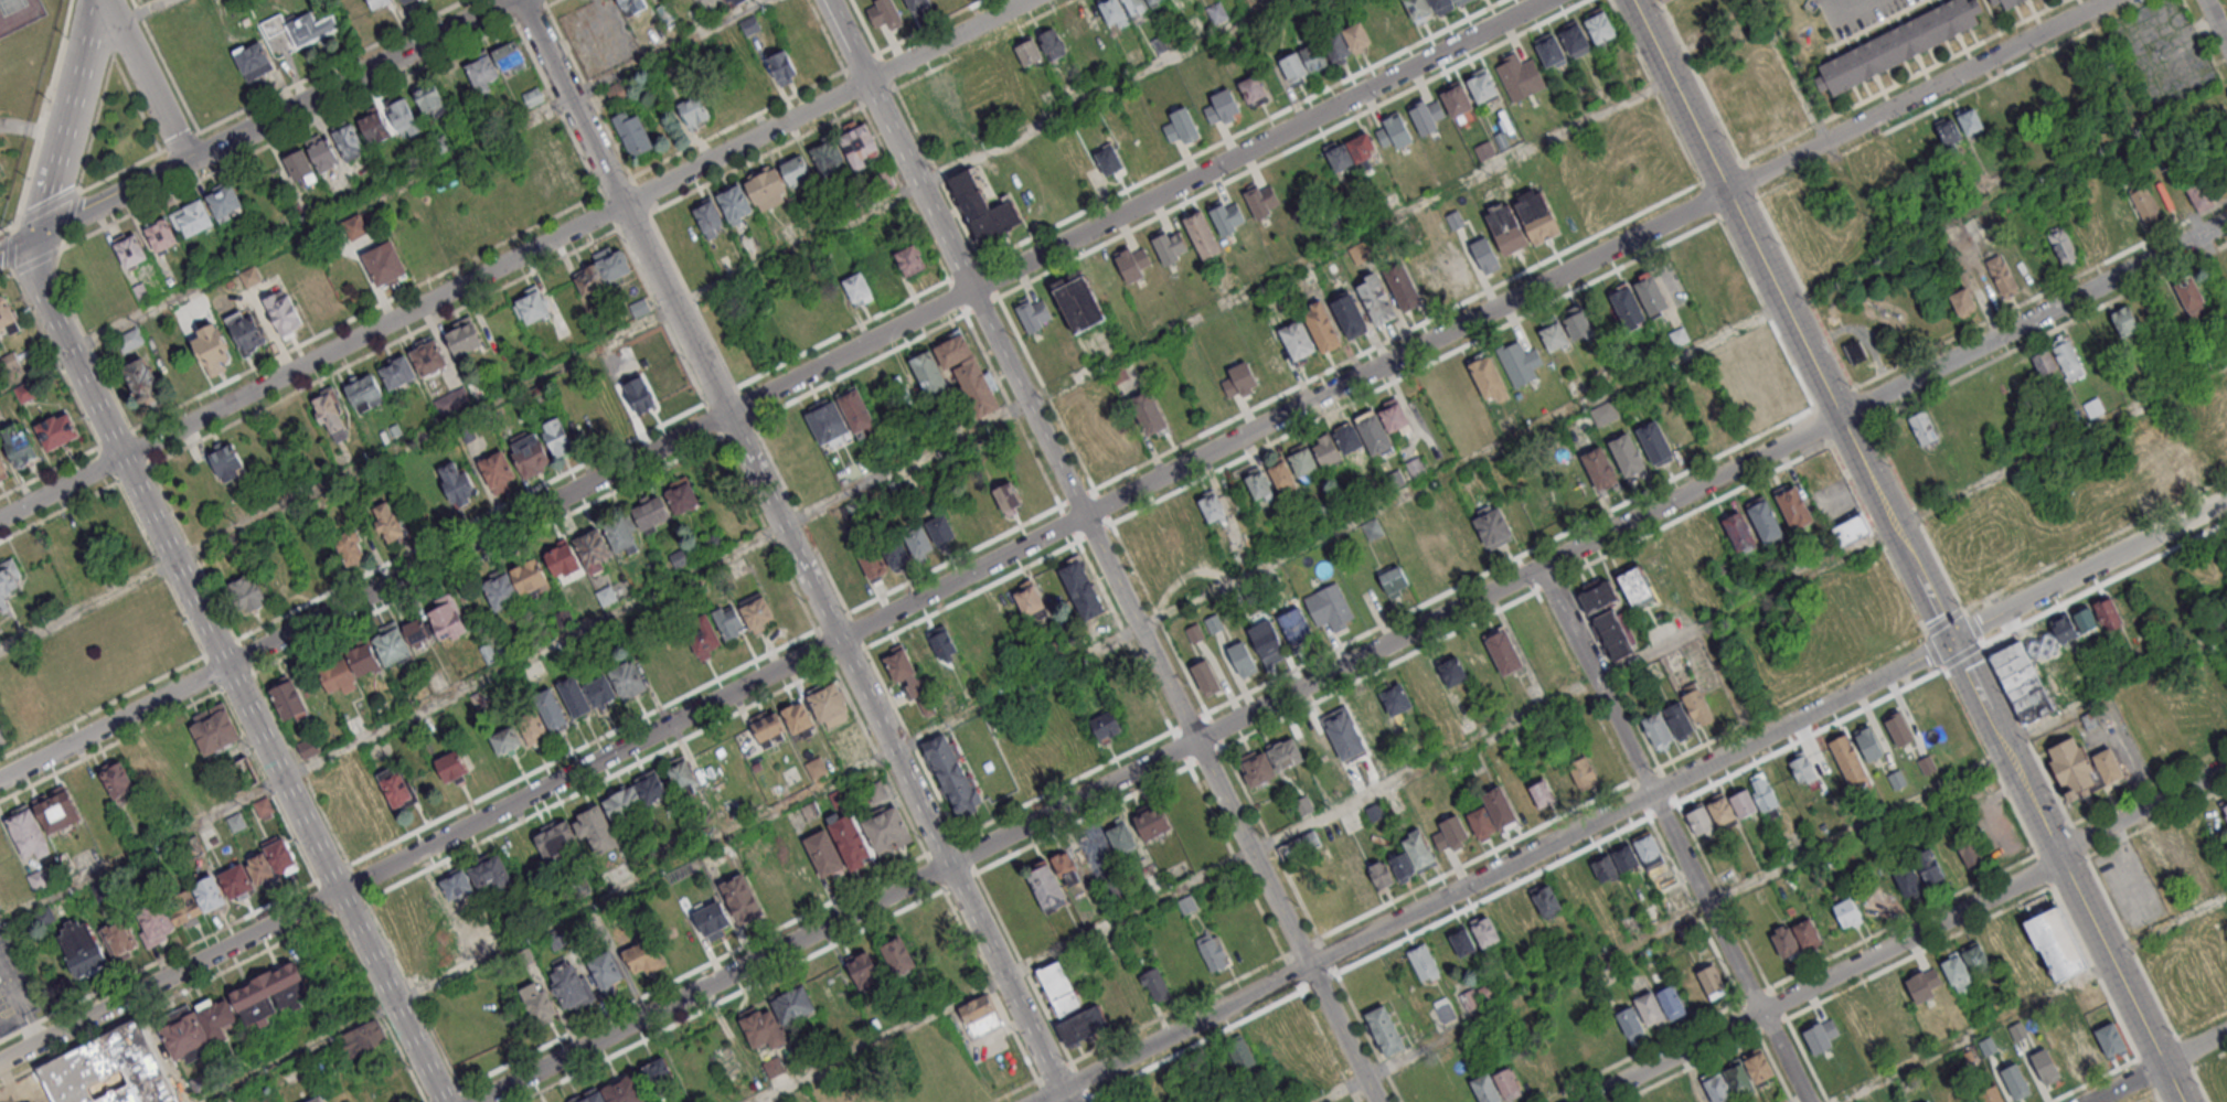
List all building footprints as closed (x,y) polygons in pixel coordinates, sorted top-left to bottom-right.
[(371,9),(390,0),(367,0),(371,9)] [(627,18),(649,7),(646,0),(619,0),(627,18)] [(876,3),(875,0),(894,0),(905,23),(889,31),(886,22),(875,26),(866,9),(876,3)] [(913,13),(906,0),(929,0),(931,4),(913,13)] [(1098,3),(1104,0),(1120,0),(1131,22),(1111,32),(1098,3)] [(1132,17),(1124,0),(1144,0),(1148,9),(1132,17)] [(1381,8),(1396,0),(1401,0),(1413,23),(1406,26),(1408,30),(1395,36),(1381,8)] [(1415,25),(1403,0),(1427,0),(1435,15),(1415,25)] [(1436,17),(1428,0),(1453,0),(1457,7),(1436,17)] [(1821,71),(1960,0),(1965,0),(1968,6),(1978,1),(1984,15),(1975,20),(1980,28),(1835,99),(1832,92),(1823,96),(1816,83),(1824,78),(1821,71)] [(1995,10),(1989,0),(2036,0),(2007,14),(2003,6),(1995,10)] [(1206,8),(1221,1),(1228,17),(1214,24),(1206,8)] [(1588,12),(1601,7),(1617,34),(1596,45),(1584,20),(1591,17),(1588,12)] [(260,20),(281,10),(286,21),(310,10),(319,19),(334,12),(342,28),(298,47),(288,25),(268,35),(260,20)] [(745,33),(739,20),(755,13),(760,26),(745,33)] [(1591,50),(1579,55),(1578,52),(1570,55),(1560,33),(1566,30),(1564,25),(1577,19),(1591,50)] [(1342,30),(1361,21),(1372,43),(1353,52),(1342,30)] [(1037,34),(1054,26),(1067,53),(1051,61),(1037,34)] [(1320,40),(1340,30),(1352,53),(1332,63),(1320,40)] [(1534,39),(1551,30),(1567,62),(1556,66),(1554,63),(1545,66),(1535,45),(1536,43),(1534,39)] [(1150,40),(1161,34),(1168,49),(1157,54),(1150,40)] [(1014,47),(1033,39),(1043,57),(1024,67),(1014,47)] [(232,51),(244,44),(246,49),(259,41),(271,65),(246,78),(232,51)] [(492,51),(501,72),(513,66),(515,71),(525,66),(514,41),(492,51)] [(1300,52),(1320,43),(1330,64),(1311,74),(1300,52)] [(994,57),(1013,47),(1022,67),(1003,76),(994,57)] [(763,58),(785,49),(797,76),(776,86),(763,58)] [(465,65),(475,60),(473,56),(484,50),(498,75),(487,81),(490,88),(479,94),(465,65)] [(1278,61),(1296,52),(1307,73),(1289,82),(1278,61)] [(1502,57),(1515,52),(1521,63),(1532,57),(1545,86),(1512,104),(1494,66),(1504,62),(1502,57)] [(1483,66),(1498,93),(1478,104),(1467,81),(1472,77),(1470,73),(1483,66)] [(1238,82),(1256,73),(1268,99),(1250,108),(1238,82)] [(605,87),(621,78),(630,95),(614,104),(605,87)] [(933,87),(952,78),(961,97),(942,107),(933,87)] [(1447,85),(1459,79),(1474,107),(1452,118),(1439,94),(1448,88),(1447,85)] [(414,92),(413,87),(422,84),(425,87),(436,82),(449,108),(428,119),(414,92)] [(520,93),(537,84),(545,100),(529,109),(520,93)] [(1222,117),(1210,124),(1201,105),(1213,99),(1212,95),(1228,87),(1242,114),(1224,122),(1222,117)] [(678,104),(700,94),(711,118),(690,128),(678,104)] [(388,111),(392,110),(388,105),(404,97),(420,131),(412,136),(407,127),(398,131),(388,111)] [(1426,105),(1438,99),(1447,117),(1435,122),(1437,128),(1422,135),(1408,105),(1422,97),(1426,105)] [(356,119),(365,115),(363,109),(376,103),(392,133),(380,140),(377,137),(369,142),(356,119)] [(1172,121),(1169,115),(1185,106),(1201,135),(1183,145),(1180,137),(1170,142),(1161,127),(1172,121)] [(630,159),(609,120),(633,107),(654,146),(630,159)] [(1958,116),(1974,107),(1984,126),(1968,135),(1958,116)] [(1394,141),(1383,147),(1374,129),(1385,124),(1383,120),(1399,111),(1413,138),(1396,146),(1394,141)] [(534,122),(553,113),(562,129),(543,139),(534,122)] [(329,130),(334,127),(332,124),(344,117),(348,124),(351,122),(362,147),(360,149),(362,153),(344,162),(329,130)] [(1936,126),(1952,117),(1963,138),(1946,146),(1936,126)] [(867,121),(881,149),(863,159),(867,167),(856,172),(839,136),(867,121)] [(1366,131),(1376,151),(1356,161),(1346,140),(1366,131)] [(305,140),(319,132),(321,137),(326,135),(339,160),(333,162),(335,167),(321,173),(305,140)] [(1473,147),(1490,139),(1496,153),(1480,161),(1473,147)] [(837,140),(845,158),(819,171),(810,152),(837,140)] [(545,151),(565,141),(587,183),(566,194),(545,151)] [(1326,152),(1345,142),(1354,161),(1335,171),(1326,152)] [(1094,152),(1111,143),(1125,170),(1108,179),(1094,152)] [(286,158),(297,181),(303,178),(308,184),(317,180),(301,150),(286,158)] [(801,156),(810,172),(788,183),(780,165),(801,156)] [(776,168),(787,190),(756,205),(745,182),(776,168)] [(1011,199),(1022,221),(981,242),(949,179),(970,168),(991,210),(1011,199)] [(2197,211),(2182,179),(2199,170),(2215,202),(2197,211)] [(206,195),(220,223),(231,218),(228,214),(231,211),(233,217),(245,212),(234,182),(225,186),(222,183),(214,186),(216,191),(206,195)] [(717,195),(740,183),(754,211),(742,217),(745,223),(734,228),(717,195)] [(1259,190),(1270,184),(1279,203),(1268,208),(1270,213),(1255,221),(1240,190),(1256,183),(1259,190)] [(1534,244),(1511,199),(1538,185),(1560,231),(1534,244)] [(2130,194),(2145,185),(2163,216),(2148,226),(2130,194)] [(168,212),(201,196),(213,224),(188,235),(184,227),(177,231),(168,212)] [(2141,225),(2126,196),(2110,205),(2124,234),(2141,225)] [(693,208),(712,199),(724,223),(714,227),(717,235),(708,239),(693,208)] [(1226,207),(1237,202),(1246,220),(1235,225),(1237,231),(1222,237),(1207,207),(1223,200),(1226,207)] [(1503,255),(1482,212),(1506,200),(1527,243),(1503,255)] [(1443,215),(1458,207),(1466,224),(1451,231),(1443,215)] [(1183,218),(1203,208),(1224,252),(1203,261),(1183,218)] [(341,221),(361,212),(370,231),(351,240),(341,221)] [(142,226),(164,214),(178,240),(167,246),(167,250),(158,255),(156,252),(142,226)] [(2047,233),(2064,226),(2079,259),(2063,267),(2047,233)] [(1179,231),(1187,248),(1176,253),(1179,258),(1164,265),(1151,238),(1166,232),(1169,236),(1179,231)] [(113,242),(111,238),(124,233),(127,236),(136,232),(148,257),(138,261),(139,264),(126,270),(113,242)] [(740,239),(752,234),(759,249),(748,255),(740,239)] [(1470,278),(1449,235),(1429,245),(1451,288),(1470,278)] [(1469,244),(1487,235),(1502,265),(1484,274),(1469,244)] [(363,256),(393,242),(411,276),(381,290),(363,256)] [(895,253),(914,243),(926,267),(907,277),(895,253)] [(1366,243),(1375,259),(1358,268),(1350,252),(1366,243)] [(592,254),(608,244),(612,252),(618,248),(625,250),(629,259),(628,264),(631,269),(608,282),(592,254)] [(1141,269),(1144,276),(1128,283),(1115,257),(1131,249),(1132,252),(1143,247),(1151,264),(1141,269)] [(1407,255),(1424,299),(1444,291),(1427,247),(1407,255)] [(1983,261),(2001,252),(2021,289),(2002,298),(1983,261)] [(1383,270),(1403,260),(1424,301),(1404,311),(1383,270)] [(571,272),(594,261),(605,285),(583,296),(571,272)] [(237,272),(245,288),(264,279),(255,264),(237,272)] [(841,280),(861,270),(873,295),(853,304),(841,280)] [(1053,289),(1085,274),(1106,319),(1074,334),(1053,289)] [(1633,283),(1653,274),(1669,306),(1650,315),(1633,283)] [(2174,283),(2192,275),(2206,304),(2188,313),(2174,283)] [(1358,287),(1378,276),(1398,314),(1378,324),(1358,287)] [(224,282),(233,278),(236,285),(227,288),(224,282)] [(131,286),(141,281),(148,296),(138,300),(131,286)] [(1608,291),(1628,281),(1645,317),(1626,328),(1608,291)] [(513,299),(523,293),(521,290),(534,282),(548,312),(528,323),(524,314),(518,318),(511,306),(515,303),(513,299)] [(1949,295),(1967,287),(1976,308),(1959,315),(1949,295)] [(187,298),(204,289),(211,302),(193,311),(187,298)] [(1330,303),(1352,291),(1368,324),(1346,335),(1330,303)] [(7,324),(0,328),(0,297),(2,296),(6,297),(20,328),(11,332),(7,324)] [(265,303),(285,342),(305,332),(302,329),(305,328),(290,299),(284,302),(280,296),(265,303)] [(628,303),(646,296),(651,311),(635,318),(628,303)] [(1034,304),(1045,299),(1053,317),(1043,322),(1045,325),(1029,334),(1016,309),(1033,300),(1034,304)] [(1302,314),(1323,303),(1343,342),(1321,352),(1302,314)] [(2111,313),(2129,304),(2140,328),(2122,336),(2111,313)] [(1563,319),(1580,310),(1591,332),(1574,341),(1563,319)] [(444,333),(452,329),(452,324),(468,315),(483,346),(457,360),(444,333)] [(226,324),(245,363),(255,357),(255,356),(258,354),(259,351),(264,349),(265,350),(266,350),(266,349),(267,349),(268,347),(268,346),(268,345),(267,344),(266,343),(265,343),(254,320),(246,323),(242,317),(226,324)] [(1278,330),(1301,318),(1317,349),(1293,361),(1278,330)] [(1538,330),(1558,320),(1570,342),(1549,352),(1538,330)] [(114,335),(136,325),(145,343),(121,353),(114,335)] [(191,342),(200,338),(198,333),(214,325),(217,331),(220,329),(237,365),(227,371),(230,376),(212,385),(191,342)] [(1669,332),(1683,325),(1690,340),(1675,346),(1669,332)] [(1001,406),(977,418),(956,376),(949,379),(934,347),(963,332),(1001,406)] [(1495,347),(1516,338),(1524,353),(1535,347),(1543,363),(1532,368),(1536,376),(1515,387),(1495,347)] [(409,351),(417,347),(419,344),(423,342),(427,343),(436,339),(448,363),(422,376),(409,351)] [(2053,346),(2070,339),(2086,373),(2069,381),(2053,346)] [(2031,356),(2047,347),(2057,366),(2040,375),(2031,356)] [(909,359),(930,349),(948,385),(928,396),(909,359)] [(0,357),(15,350),(23,365),(8,373),(0,357)] [(377,367),(390,390),(417,377),(405,353),(377,367)] [(1468,364),(1489,354),(1511,396),(1498,403),(1494,397),(1487,400),(1468,364)] [(1221,382),(1232,376),(1228,368),(1247,360),(1261,388),(1243,397),(1239,392),(1228,397),(1221,382)] [(1121,362),(1129,377),(1115,385),(1107,370),(1121,362)] [(124,374),(143,363),(149,374),(151,373),(160,392),(157,393),(161,403),(149,408),(148,407),(147,408),(145,409),(143,409),(141,409),(124,374)] [(355,408),(358,407),(361,413),(384,402),(382,396),(385,395),(373,370),(360,376),(358,371),(347,376),(350,381),(344,386),(355,408)] [(622,384),(642,374),(658,405),(650,408),(651,411),(639,418),(622,384)] [(466,383),(479,377),(488,395),(475,402),(466,383)] [(15,388),(32,381),(39,394),(23,403),(15,388)] [(434,399),(462,385),(471,402),(443,416),(434,399)] [(875,424),(855,434),(838,398),(857,388),(875,424)] [(333,389),(343,407),(341,408),(344,415),(343,419),(341,420),(348,431),(333,439),(327,427),(324,428),(319,418),(321,417),(315,405),(326,399),(323,395),(333,389)] [(1149,389),(1169,427),(1147,438),(1127,400),(1149,389)] [(2082,404),(2099,398),(2105,411),(2088,417),(2082,404)] [(805,415),(834,399),(850,431),(820,446),(805,415)] [(1378,410),(1399,400),(1410,422),(1389,434),(1378,410)] [(1612,403),(1621,419),(1600,429),(1591,414),(1612,403)] [(1908,418),(1925,409),(1939,438),(1921,447),(1908,418)] [(1573,418),(1588,411),(1595,426),(1580,434),(1573,418)] [(35,426),(49,452),(81,436),(70,413),(57,419),(54,413),(45,417),(45,420),(35,426)] [(1356,422),(1376,413),(1393,446),(1373,456),(1356,422)] [(542,432),(546,430),(543,424),(560,415),(578,450),(557,461),(542,432)] [(6,442),(0,433),(0,425),(14,417),(21,429),(29,425),(39,445),(35,447),(42,458),(28,466),(25,461),(17,467),(3,443),(6,442)] [(1635,428),(1655,418),(1674,454),(1654,464),(1635,428)] [(1334,434),(1353,425),(1362,442),(1343,452),(1334,434)] [(509,453),(512,451),(508,442),(532,430),(536,439),(541,437),(552,459),(550,461),(552,463),(545,467),(547,470),(524,482),(509,453)] [(1608,441),(1627,431),(1645,468),(1627,478),(1608,441)] [(1341,458),(1323,467),(1312,446),(1331,437),(1341,458)] [(1580,453),(1600,443),(1619,480),(1599,490),(1580,453)] [(475,459),(503,446),(516,474),(508,479),(512,488),(500,493),(498,488),(490,491),(475,459)] [(1288,457),(1309,447),(1319,467),(1298,477),(1288,457)] [(231,449),(232,449),(234,448),(251,481),(241,486),(239,484),(227,491),(224,483),(222,484),(210,461),(225,452),(226,451),(231,449)] [(10,477),(0,481),(0,450),(10,469),(7,471),(10,477)] [(1405,462),(1419,456),(1427,470),(1413,478),(1405,462)] [(1267,468),(1285,459),(1297,482),(1279,491),(1267,468)] [(451,502),(441,481),(444,479),(438,468),(451,461),(458,473),(466,469),(476,491),(468,494),(470,500),(461,504),(458,499),(451,502)] [(1244,477),(1261,468),(1272,490),(1255,499),(1244,477)] [(1397,469),(1404,483),(1390,490),(1383,477),(1397,469)] [(676,515),(689,509),(691,511),(701,506),(686,475),(676,480),(679,484),(674,486),(671,486),(668,486),(665,493),(676,515)] [(903,481),(913,500),(921,495),(913,477),(903,481)] [(907,497),(896,503),(888,486),(899,481),(907,497)] [(1011,481),(1022,504),(1004,513),(993,490),(1011,481)] [(1775,495),(1797,484),(1813,521),(1800,527),(1798,523),(1790,526),(1775,495)] [(989,491),(1000,513),(981,523),(970,500),(989,491)] [(1198,501),(1215,492),(1226,513),(1208,522),(1198,501)] [(630,507),(639,504),(637,500),(648,494),(650,500),(660,494),(671,516),(654,525),(657,531),(644,536),(630,507)] [(390,495),(408,532),(388,541),(384,532),(381,534),(367,506),(390,495)] [(1746,509),(1768,499),(1783,533),(1762,543),(1746,509)] [(839,507),(853,500),(860,513),(845,521),(839,507)] [(948,513),(967,503),(978,526),(959,535),(948,513)] [(1473,520),(1498,506),(1512,536),(1488,548),(1473,520)] [(1720,520),(1741,510),(1757,543),(1737,553),(1720,520)] [(823,513),(830,527),(817,534),(810,520),(823,513)] [(926,522),(945,513),(956,536),(937,545),(926,522)] [(1831,529),(1862,513),(1872,532),(1841,548),(1831,529)] [(603,526),(615,553),(626,548),(629,556),(639,550),(630,533),(636,531),(627,514),(603,526)] [(1166,514),(1168,517),(1170,516),(1182,542),(1170,547),(1169,545),(1162,548),(1151,525),(1157,523),(1155,518),(1166,514)] [(902,534),(921,524),(934,547),(914,557),(902,534)] [(572,538),(599,525),(614,555),(603,560),(607,568),(592,576),(588,569),(586,570),(572,538)] [(334,538),(353,529),(366,555),(348,565),(334,538)] [(704,538),(718,532),(726,547),(712,554),(704,538)] [(542,553),(556,545),(554,542),(566,535),(582,565),(579,566),(583,574),(576,577),(580,587),(567,593),(558,576),(555,578),(542,553)] [(881,545),(899,535),(910,558),(892,568),(881,545)] [(869,578),(859,557),(878,547),(888,568),(869,578)] [(669,555),(675,569),(690,563),(682,548),(669,555)] [(510,573),(512,571),(511,569),(520,565),(522,568),(526,566),(524,563),(535,557),(536,561),(539,559),(553,586),(524,600),(510,573)] [(1058,569),(1080,559),(1106,611),(1084,622),(1058,569)] [(10,611),(0,616),(0,568),(15,560),(25,580),(18,585),(23,596),(7,603),(10,611)] [(659,563),(665,576),(656,581),(649,568),(659,563)] [(1378,575),(1399,565),(1409,584),(1388,595),(1378,575)] [(1617,576),(1639,566),(1653,595),(1630,606),(1617,576)] [(482,581),(490,577),(488,574),(503,567),(505,571),(508,570),(522,601),(497,613),(482,581)] [(225,581),(252,568),(266,597),(262,599),(264,603),(244,613),(242,610),(236,612),(225,589),(228,588),(225,581)] [(1576,595),(1609,578),(1620,599),(1586,614),(1576,595)] [(1303,598),(1336,580),(1354,616),(1321,633),(1303,598)] [(1013,593),(1034,584),(1045,605),(1023,616),(1013,593)] [(595,591),(601,607),(617,599),(609,585),(595,591)] [(427,611),(435,608),(431,601),(450,591),(461,611),(459,613),(468,628),(466,629),(466,631),(458,633),(458,636),(451,640),(449,636),(441,641),(427,611)] [(682,591),(690,608),(680,612),(672,597),(682,591)] [(738,607),(740,606),(738,601),(759,591),(761,596),(764,595),(776,618),(764,624),(765,628),(755,633),(753,629),(750,630),(738,607)] [(2093,603),(2109,596),(2123,623),(2109,631),(2093,603)] [(711,611),(722,606),(723,609),(733,605),(744,625),(738,628),(742,633),(727,641),(711,611)] [(2073,614),(2089,607),(2098,625),(2081,633),(2073,614)] [(553,614),(560,628),(572,621),(566,608),(553,614)] [(1591,618),(1613,608),(1633,651),(1612,661),(1591,618)] [(682,627),(696,656),(700,654),(703,660),(712,655),(710,650),(723,643),(711,621),(713,620),(710,612),(682,627)] [(1203,620),(1217,612),(1225,628),(1211,634),(1203,620)] [(1279,624),(1304,612),(1314,632),(1289,644),(1279,624)] [(2049,622),(2067,612),(2078,634),(2060,643),(2049,622)] [(419,616),(430,636),(424,640),(425,645),(416,650),(415,645),(411,648),(401,630),(404,629),(402,624),(419,616)] [(372,636),(381,632),(377,625),(395,618),(412,655),(386,667),(372,636)] [(1184,629),(1197,622),(1204,636),(1192,643),(1184,629)] [(1250,638),(1275,625),(1286,646),(1261,659),(1250,638)] [(1483,636),(1505,627),(1523,664),(1501,674),(1483,636)] [(947,630),(957,651),(939,660),(929,639),(947,630)] [(342,650),(369,638),(383,667),(381,668),(382,670),(376,673),(374,668),(356,678),(342,650)] [(676,672),(685,668),(684,663),(693,659),(683,639),(664,648),(676,672)] [(1227,646),(1243,639),(1258,667),(1242,676),(1227,646)] [(1990,655),(2021,641),(2054,708),(2023,724),(1990,655)] [(479,646),(487,664),(499,659),(491,642),(479,646)] [(650,685),(663,678),(661,674),(670,670),(659,649),(637,660),(650,685)] [(883,659),(903,649),(925,693),(913,698),(904,681),(896,684),(883,659)] [(1437,665),(1459,654),(1471,680),(1448,691),(1437,665)] [(317,668),(343,655),(356,681),(354,683),(356,686),(345,692),(342,686),(329,693),(317,668)] [(1190,667),(1207,659),(1222,688),(1205,696),(1190,667)] [(608,670),(627,661),(629,662),(633,660),(646,683),(643,684),(644,687),(624,699),(621,695),(620,696),(606,671),(608,670)] [(267,687),(278,682),(277,678),(288,673),(290,678),(294,677),(309,707),(305,709),(309,714),(297,719),(295,714),(285,719),(267,687)] [(558,685),(578,725),(595,717),(575,677),(558,685)] [(585,691),(596,713),(618,702),(607,680),(585,691)] [(807,694),(834,681),(850,709),(844,712),(848,718),(828,728),(824,720),(820,721),(807,694)] [(1382,695),(1404,684),(1415,707),(1392,717),(1382,695)] [(1681,696),(1698,687),(1715,719),(1696,728),(1681,696)] [(534,697),(551,735),(554,734),(555,737),(572,729),(565,716),(565,712),(562,706),(560,704),(552,688),(534,697)] [(471,698),(479,714),(489,709),(481,694),(471,698)] [(1661,709),(1681,699),(1695,729),(1676,739),(1661,709)] [(451,721),(465,714),(459,700),(444,707),(451,721)] [(781,709),(793,703),(796,705),(803,702),(816,725),(810,727),(813,734),(806,738),(800,729),(793,732),(781,709)] [(192,727),(199,724),(195,719),(224,704),(243,738),(207,757),(192,727)] [(1882,717),(1899,708),(1915,738),(1896,748),(1882,717)] [(516,719),(529,747),(536,742),(534,739),(548,732),(537,709),(516,719)] [(1089,720),(1112,709),(1122,729),(1099,741),(1089,720)] [(1322,723),(1349,709),(1367,749),(1341,761),(1322,723)] [(752,723),(777,710),(787,728),(781,730),(785,737),(778,740),(776,736),(770,738),(774,745),(764,749),(752,723)] [(1640,720),(1660,710),(1674,739),(1654,749),(1640,720)] [(489,735),(514,723),(524,741),(514,746),(516,750),(510,755),(508,750),(499,753),(489,735)] [(837,734),(855,724),(863,738),(844,748),(837,734)] [(1854,732),(1871,725),(1885,753),(1868,762),(1854,732)] [(921,745),(949,731),(984,803),(957,816),(921,745)] [(458,745),(484,732),(498,760),(484,767),(483,764),(471,771),(458,745)] [(1829,742),(1846,734),(1868,778),(1850,788),(1829,742)] [(296,743),(311,735),(319,749),(303,757),(296,743)] [(2047,749),(2073,737),(2078,748),(2082,746),(2096,770),(2090,772),(2096,782),(2070,794),(2066,784),(2060,788),(2048,762),(2053,760),(2047,749)] [(1269,751),(1294,738),(1306,761),(1279,773),(1269,751)] [(433,759),(459,747),(470,770),(463,773),(467,780),(456,784),(454,780),(446,783),(444,783),(433,759)] [(2092,756),(2110,747),(2124,774),(2107,783),(2092,756)] [(1239,762),(1266,750),(1278,777),(1253,789),(1239,762)] [(662,763),(682,753),(695,781),(691,783),(695,792),(683,799),(679,790),(675,792),(662,763)] [(803,761),(820,753),(829,772),(811,780),(803,761)] [(1598,780),(1583,788),(1568,761),(1584,753),(1598,780)] [(1789,763),(1807,755),(1818,777),(1800,785),(1789,763)] [(1916,761),(1930,755),(1937,769),(1924,775),(1916,761)] [(99,767),(111,761),(113,763),(121,759),(132,783),(127,787),(129,791),(115,798),(99,767)] [(223,772),(235,795),(260,783),(248,759),(223,772)] [(1545,771),(1563,762),(1576,788),(1558,796),(1545,771)] [(376,774),(393,767),(395,772),(399,770),(405,781),(408,779),(419,800),(404,809),(402,804),(394,807),(376,774)] [(632,779),(656,767),(670,795),(647,807),(632,779)] [(1887,775),(1900,769),(1907,783),(1894,790),(1887,775)] [(1502,780),(1519,771),(1537,807),(1521,816),(1502,780)] [(1756,790),(1751,781),(1761,775),(1766,785),(1769,783),(1779,803),(1762,812),(1752,792),(1756,790)] [(1555,802),(1541,810),(1527,785),(1543,778),(1555,802)] [(865,787),(878,780),(886,794),(873,802),(865,787)] [(31,799),(43,793),(45,799),(52,795),(50,791),(64,783),(83,819),(50,835),(31,799)] [(603,800),(633,785),(646,811),(614,825),(603,800)] [(829,792),(843,785),(851,800),(835,806),(829,792)] [(1482,794),(1499,785),(1516,819),(1499,827),(1482,794)] [(1729,798),(1747,789),(1758,810),(1739,820),(1729,798)] [(252,802),(267,795),(275,811),(271,812),(273,815),(263,821),(260,816),(258,817),(252,802)] [(1707,804),(1725,795),(1736,817),(1718,826),(1707,804)] [(6,819),(13,815),(11,810),(15,807),(14,802),(20,799),(22,804),(26,802),(29,805),(31,804),(53,849),(39,857),(35,850),(24,856),(6,819)] [(1363,810),(1379,801),(1385,813),(1368,822),(1363,810)] [(1172,826),(1144,841),(1132,816),(1160,803),(1172,826)] [(574,821),(579,819),(577,815),(598,804),(618,844),(599,854),(590,836),(583,839),(574,821)] [(862,821),(870,817),(867,813),(884,805),(885,810),(896,804),(912,833),(907,835),(909,839),(902,844),(898,836),(888,842),(892,848),(882,853),(880,848),(876,849),(862,821)] [(1685,814),(1705,804),(1715,825),(1696,835),(1685,814)] [(1468,814),(1483,806),(1496,834),(1482,842),(1468,814)] [(228,820),(243,813),(249,827),(236,834),(228,820)] [(1438,822),(1456,813),(1471,843),(1453,852),(1438,822)] [(828,824),(830,823),(828,817),(835,814),(839,820),(850,814),(870,854),(863,857),(864,865),(851,870),(828,824)] [(534,835),(544,831),(542,827),(550,824),(551,827),(567,820),(582,849),(548,865),(534,835)] [(1126,821),(1137,845),(1117,854),(1106,831),(1126,821)] [(801,838),(825,826),(845,866),(842,868),(844,873),(835,877),(833,873),(821,878),(801,838)] [(1286,864),(1277,847),(1314,828),(1323,845),(1286,864)] [(1402,841),(1421,831),(1439,863),(1418,874),(1402,841)] [(1084,842),(1104,832),(1115,853),(1094,863),(1084,842)] [(1633,842),(1650,833),(1666,864),(1650,873),(1633,842)] [(183,844),(199,836),(207,857),(193,865),(183,844)] [(264,846),(283,836),(296,862),(287,866),(286,869),(281,873),(277,871),(264,846)] [(1956,844),(1972,836),(1984,860),(1968,868),(1956,844)] [(1641,866),(1623,875),(1611,850),(1629,842),(1641,866)] [(1914,855),(1930,847),(1944,877),(1929,885),(1914,855)] [(1051,857),(1069,848),(1079,869),(1061,878),(1051,857)] [(468,866),(472,864),(470,859),(488,850),(491,857),(499,853),(513,881),(499,888),(494,880),(479,888),(468,866)] [(247,865),(251,863),(248,859),(262,852),(276,877),(259,887),(247,865)] [(1389,860),(1404,853),(1416,876),(1402,882),(1389,860)] [(1602,889),(1591,867),(1610,857),(1621,879),(1602,889)] [(1046,914),(1024,869),(1046,858),(1068,903),(1046,914)] [(1368,867),(1383,859),(1396,884),(1381,891),(1368,867)] [(217,875),(242,862),(252,880),(241,886),(244,894),(231,899),(217,875)] [(1904,897),(1893,873),(1911,864),(1924,887),(1904,897)] [(28,875),(43,868),(51,885),(35,892),(28,875)] [(440,880),(465,868),(476,891),(450,902),(440,880)] [(720,882),(744,870),(761,908),(737,920),(720,882)] [(194,888),(198,887),(195,882),(213,874),(225,896),(219,899),(221,903),(206,911),(194,888)] [(1531,892),(1549,884),(1565,914),(1546,923),(1531,892)] [(166,897),(190,885),(203,911),(198,914),(201,922),(189,929),(185,921),(180,924),(166,897)] [(1883,910),(1873,888),(1854,896),(1864,918),(1883,910)] [(136,909),(164,896),(179,927),(166,933),(168,938),(146,948),(139,933),(146,930),(136,909)] [(691,910),(721,896),(734,923),(722,929),(725,934),(711,942),(707,935),(704,938),(691,910)] [(1832,905),(1851,896),(1862,919),(1844,929),(1832,905)] [(1654,905),(1661,917),(1648,923),(1641,911),(1654,905)] [(2024,921),(2057,905),(2088,966),(2054,983),(2024,921)] [(35,916),(52,907),(56,918),(40,926),(35,916)] [(97,927),(126,913),(141,945),(130,951),(132,955),(115,963),(97,927)] [(1633,914),(1640,927),(1627,933),(1620,921),(1633,914)] [(1471,926),(1489,916),(1501,940),(1483,950),(1471,926)] [(1809,917),(1821,940),(1804,949),(1792,926),(1809,917)] [(1771,934),(1790,926),(1801,949),(1782,959),(1771,934)] [(61,944),(65,941),(63,937),(67,934),(66,931),(75,927),(76,929),(79,927),(82,931),(89,928),(109,969),(79,983),(61,944)] [(619,948),(653,929),(668,956),(663,959),(665,964),(647,974),(643,969),(633,974),(619,948)] [(1451,939),(1468,931),(1479,952),(1462,960),(1451,939)] [(877,944),(902,932),(919,966),(896,978),(877,944)] [(1196,944),(1216,935),(1230,963),(1211,973),(1196,944)] [(1406,952),(1426,941),(1443,974),(1422,985),(1406,952)] [(1961,952),(1980,942),(1991,964),(1972,974),(1961,952)] [(587,960),(610,948),(626,977),(603,989),(587,960)] [(843,962),(869,950),(883,981),(857,993),(843,962)] [(1941,962),(1959,953),(1970,975),(1951,984),(1941,962)] [(550,973),(556,970),(552,962),(563,957),(567,965),(574,963),(580,977),(586,975),(598,999),(575,1010),(573,1006),(569,1007),(568,1005),(564,1006),(560,998),(553,995),(550,988),(553,986),(551,982),(554,981),(550,973)] [(1037,970),(1058,959),(1081,1005),(1059,1015),(1037,970)] [(231,993),(239,988),(237,984),(253,976),(255,981),(271,972),(270,969),(281,963),(284,966),(292,962),(308,993),(300,997),(303,1005),(295,1009),(291,1004),(281,1008),(275,995),(269,997),(276,1010),(268,1014),(273,1024),(262,1029),(257,1021),(248,1026),(231,993)] [(1695,972),(1713,962),(1727,989),(1709,998),(1695,972)] [(1139,975),(1158,966),(1171,993),(1155,1001),(1148,984),(1143,986),(1139,975)] [(1906,980),(1924,971),(1924,972),(1935,967),(1942,983),(1932,988),(1936,995),(1917,1004),(1906,980)] [(518,988),(534,981),(539,991),(546,987),(557,1012),(552,1015),(554,1020),(541,1027),(539,1020),(534,1023),(518,988)] [(1672,982),(1686,1013),(1670,1020),(1655,989),(1672,982)] [(770,1001),(801,984),(814,1009),(784,1025),(770,1001)] [(1479,991),(1491,984),(1499,999),(1485,1005),(1479,991)] [(1458,996),(1472,988),(1482,1007),(1468,1014),(1458,996)] [(1652,991),(1665,1016),(1647,1026),(1633,999),(1652,991)] [(958,1007),(987,993),(1001,1025),(972,1038),(958,1007)] [(198,1010),(200,1008),(199,1005),(211,998),(213,1004),(230,995),(243,1019),(227,1027),(233,1036),(219,1044),(214,1036),(212,1038),(198,1010)] [(1442,1024),(1431,1003),(1446,995),(1457,1016),(1442,1024)] [(153,1019),(190,1001),(212,1041),(201,1047),(205,1055),(189,1063),(184,1055),(174,1060),(153,1019)] [(1055,1025),(1096,1004),(1107,1026),(1065,1046),(1055,1025)] [(1364,1017),(1387,1005),(1408,1047),(1386,1058),(1364,1017)] [(1633,1006),(1645,1030),(1627,1039),(1615,1015),(1633,1006)] [(738,1018),(760,1007),(764,1014),(772,1009),(787,1040),(772,1048),(769,1041),(753,1049),(738,1018)] [(36,1068),(53,1101),(179,1101),(137,1018),(36,1068)] [(1802,1031),(1820,1023),(1821,1024),(1832,1018),(1840,1035),(1829,1040),(1832,1046),(1813,1055),(1802,1031)] [(2008,1026),(2021,1020),(2027,1035),(2016,1040),(2008,1026)] [(339,1041),(380,1021),(391,1046),(349,1064),(339,1041)] [(2095,1030),(2113,1021),(2125,1046),(2107,1056),(2095,1030)] [(2070,1035),(2089,1025),(2106,1058),(2086,1068),(2070,1035)] [(1256,1062),(1237,1072),(1224,1046),(1244,1037),(1256,1062)] [(1979,1042),(1991,1037),(1996,1049),(1984,1055),(1979,1042)] [(2029,1055),(2046,1047),(2061,1077),(2044,1084),(2029,1055)] [(1962,1052),(1970,1049),(1975,1058),(1967,1062),(1962,1052)] [(1764,1052),(1775,1073),(1755,1083),(1744,1062),(1764,1052)] [(640,1066),(661,1056),(675,1084),(654,1095),(640,1066)] [(769,1078),(785,1071),(779,1056),(763,1063),(769,1078)] [(1741,1062),(1754,1085),(1735,1094),(1724,1072),(1741,1062)] [(2001,1070),(2017,1062),(2031,1090),(2014,1098),(2001,1070)] [(1510,1068),(1522,1092),(1506,1100),(1493,1076),(1510,1068)] [(635,1070),(651,1101),(607,1101),(600,1088),(635,1070)] [(1502,1100),(1498,1101),(1481,1101),(1470,1082),(1489,1072),(1502,1100)] [(1733,1096),(1722,1101),(1714,1101),(1704,1081),(1720,1072),(1733,1096)] [(1994,1083),(2003,1101),(1981,1101),(1976,1092),(1994,1083)] [(600,1088),(607,1101),(571,1101),(600,1088)]
